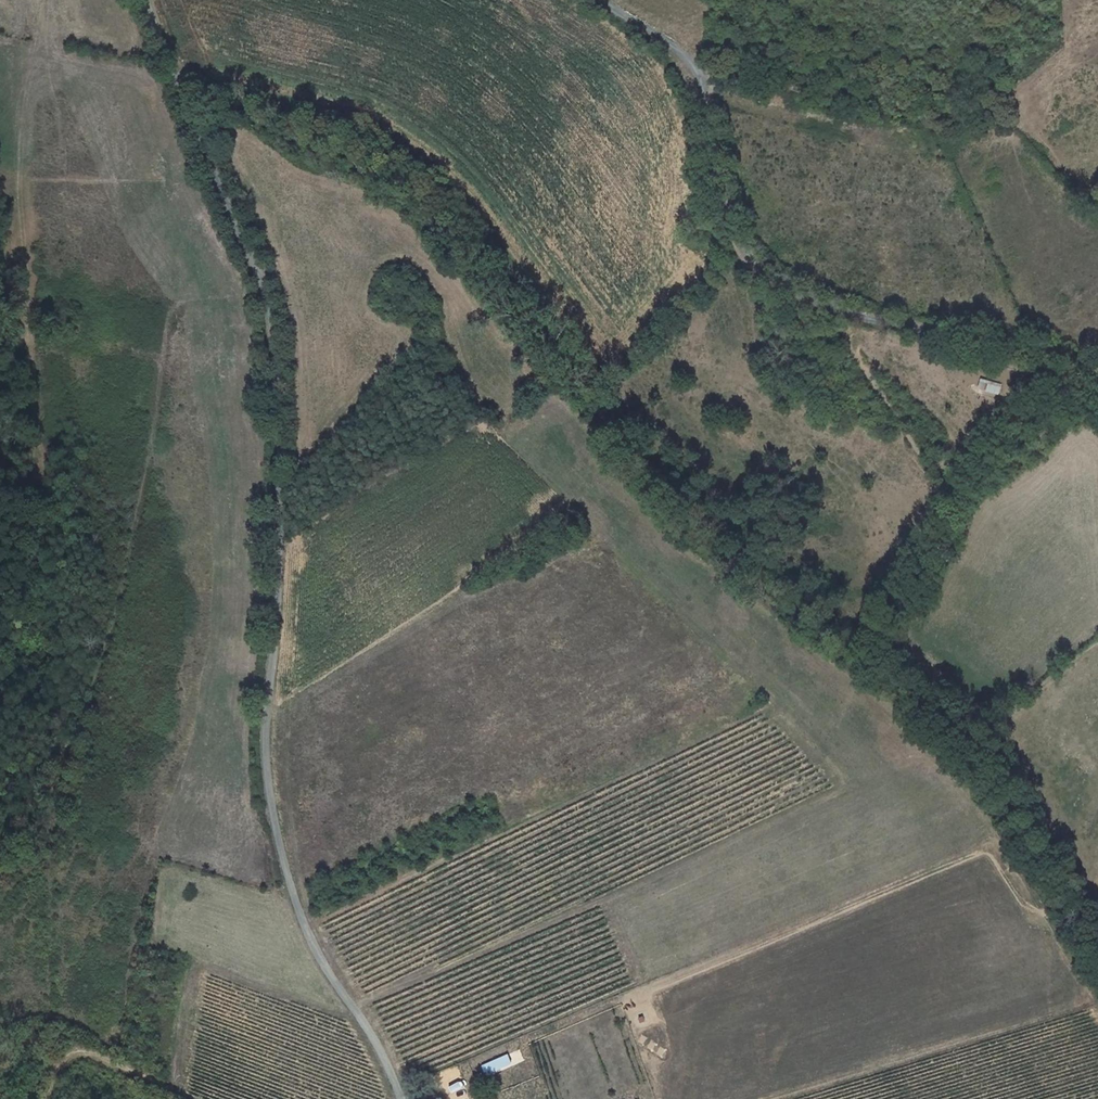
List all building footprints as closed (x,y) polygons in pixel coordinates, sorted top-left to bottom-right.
[(983,378),(978,391),(997,397),(1001,384),(983,378)]
